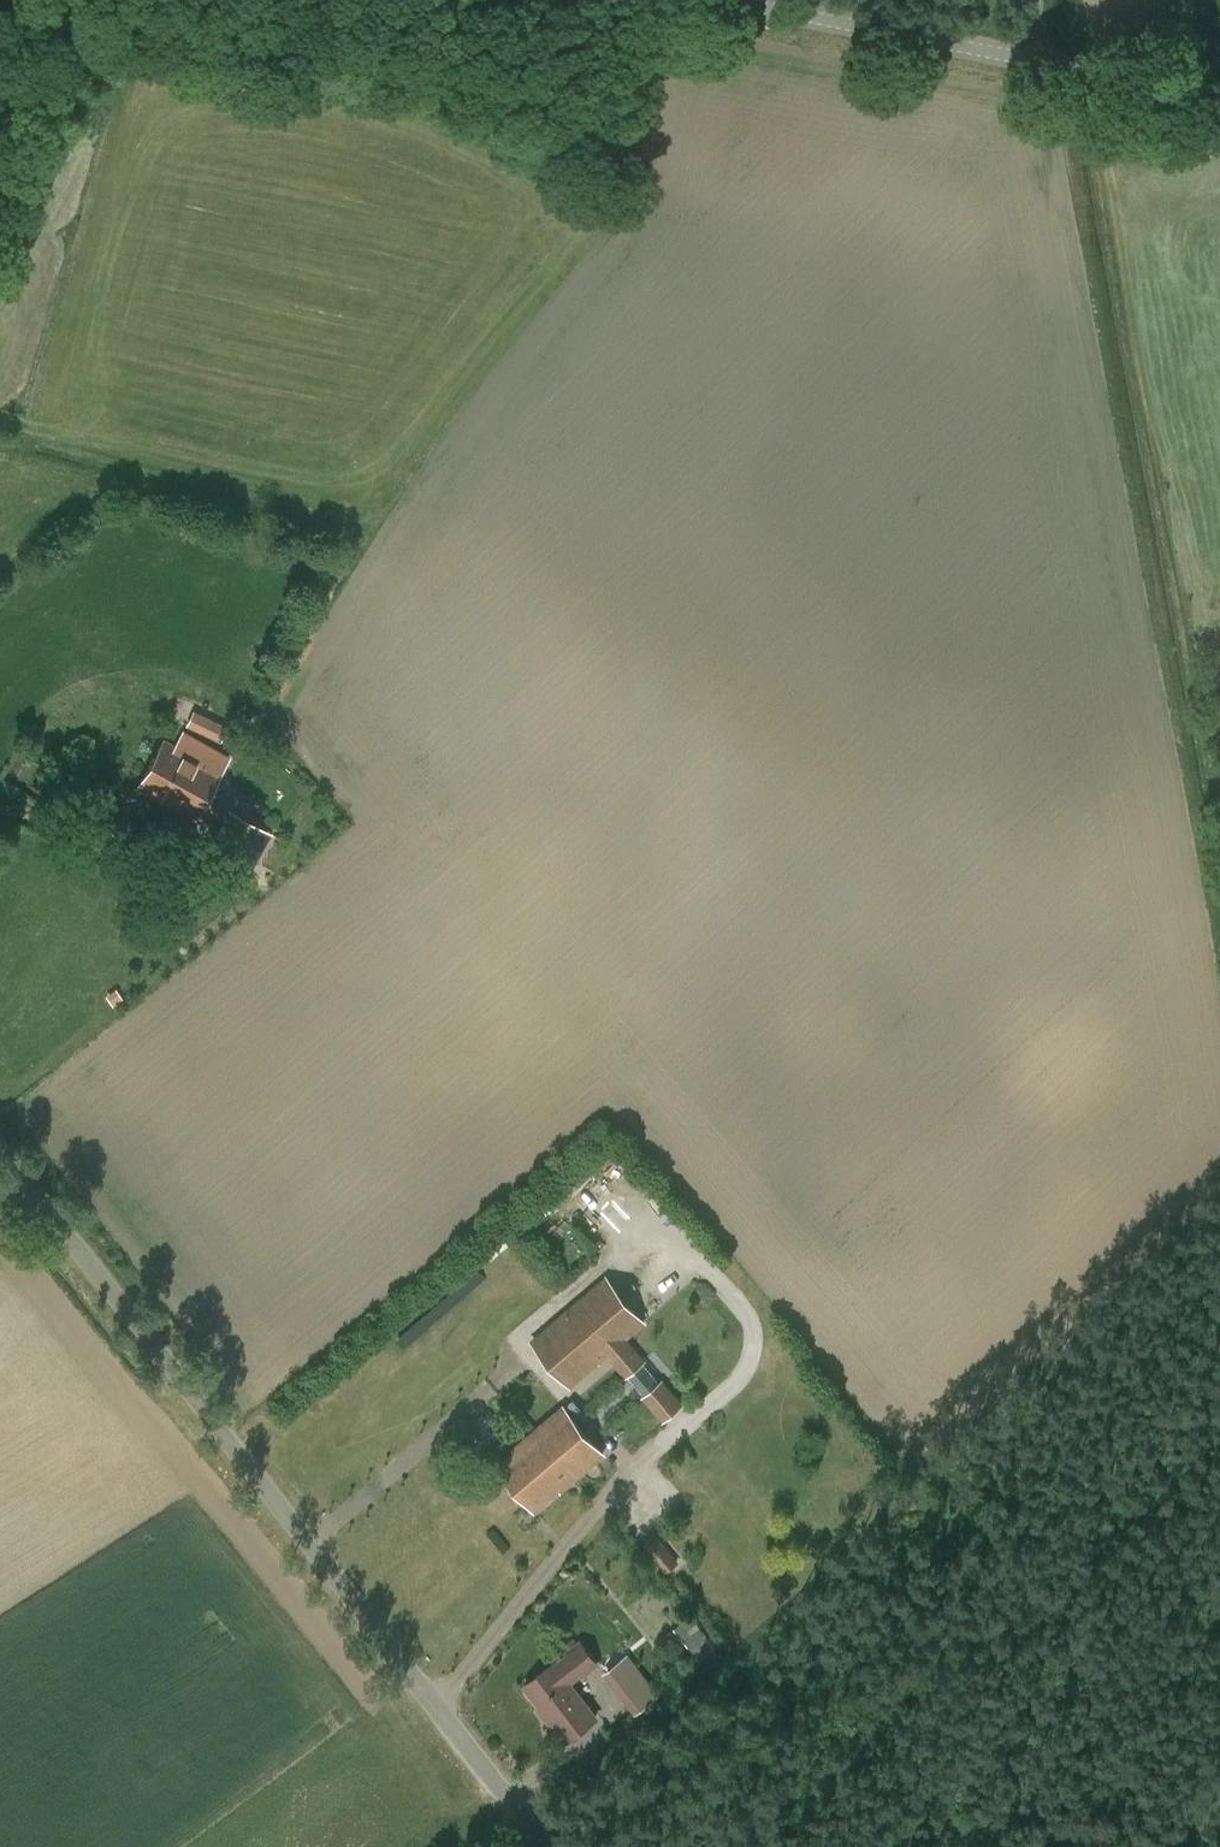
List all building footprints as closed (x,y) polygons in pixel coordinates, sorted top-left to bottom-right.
[(194,820),(222,775),(233,758),(182,730),(172,746),(164,742),(137,788),(194,820)] [(241,870),(251,876),(274,836),(245,820),(229,812),(215,837),(208,851),(212,854),(241,870)] [(645,1359),(626,1337),(644,1322),(607,1278),(534,1340),(571,1384),(608,1353),(627,1375),(645,1359)] [(663,1381),(645,1396),(664,1418),(682,1403),(663,1381)] [(564,1410),(524,1444),(561,1489),(602,1454),(564,1410)] [(561,1489),(524,1444),(520,1448),(521,1449),(499,1468),(534,1508),(559,1487),(561,1489)] [(689,1646),(705,1635),(690,1616),(674,1630),(689,1646)] [(596,1719),(569,1683),(583,1673),(584,1675),(596,1665),(580,1644),(567,1653),(568,1655),(526,1687),(545,1712),(543,1714),(565,1743),(596,1719)] [(657,1692),(637,1666),(614,1685),(634,1710),(657,1692)]
